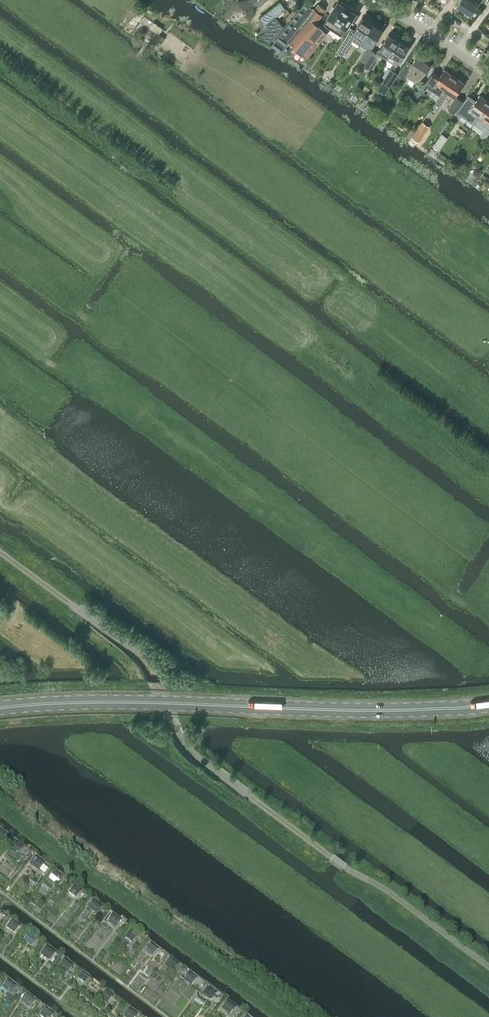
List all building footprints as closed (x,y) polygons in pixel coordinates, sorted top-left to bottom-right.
[(459,5),(471,13),(477,4),(471,0),(462,0),(459,5)] [(238,2),(234,11),(227,15),(235,23),(240,19),(248,19),(250,18),(254,9),(248,1),(238,2)] [(260,17),(263,22),(259,26),(264,32),(261,36),(270,43),(284,27),(281,23),(291,14),(280,1),(260,17)] [(324,24),(342,35),(356,13),(353,11),(354,9),(342,1),(341,3),(338,1),(335,7),(334,6),(331,10),(332,11),(324,24)] [(273,45),(282,51),(289,42),(308,56),(308,57),(320,42),(316,39),(324,28),(316,22),(323,14),(322,13),(325,8),(319,3),(315,8),(314,7),(313,9),(306,3),(273,45)] [(363,17),(354,31),(364,37),(373,23),(363,17)] [(364,37),(361,43),(368,47),(371,49),(374,44),(383,30),(373,23),(364,37)] [(389,34),(377,52),(387,59),(399,40),(389,34)] [(399,40),(387,59),(393,63),(397,65),(400,61),(409,46),(399,40)] [(368,47),(362,55),(369,59),(371,56),(374,51),(371,49),(368,47)] [(406,64),(398,74),(405,79),(407,75),(418,83),(430,65),(424,61),(426,58),(419,53),(410,66),(406,64)] [(366,62),(364,66),(369,69),(376,59),(371,56),(369,59),(366,62)] [(391,68),(383,81),(391,86),(399,73),(391,68)] [(434,69),(424,84),(440,95),(454,76),(444,69),(441,74),(434,69)] [(440,95),(435,103),(440,106),(450,92),(455,96),(464,82),(454,76),(440,95)] [(464,110),(461,114),(470,120),(474,123),(480,115),(488,103),(488,101),(480,94),(476,100),(468,95),(459,106),(464,110)] [(448,109),(454,114),(463,100),(457,96),(448,109)] [(480,115),(474,123),(483,130),(480,134),(486,138),(488,133),(488,103),(480,115)] [(421,126),(413,137),(419,141),(427,130),(421,126)]
